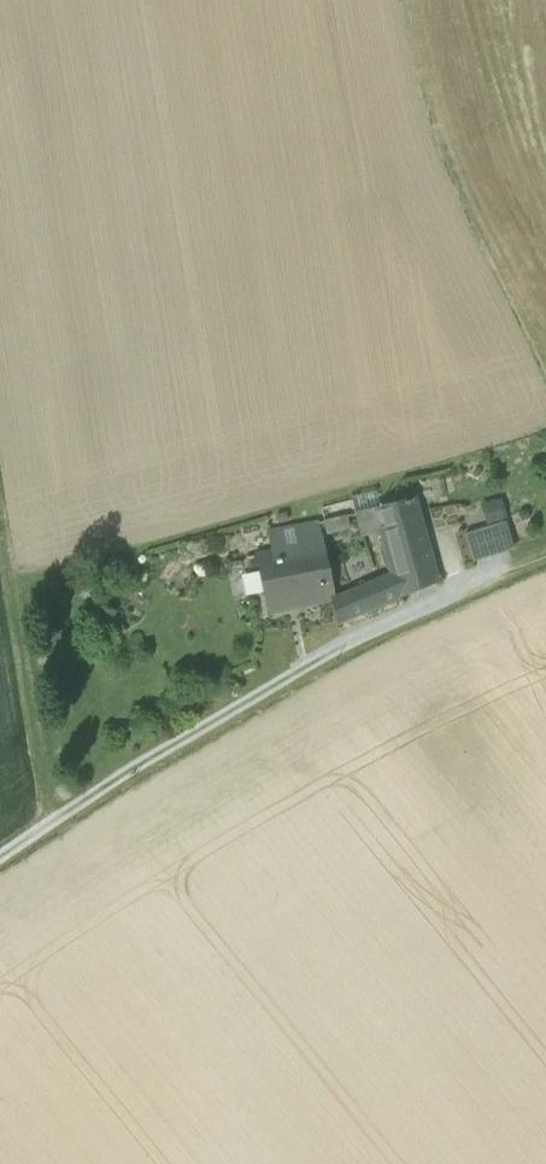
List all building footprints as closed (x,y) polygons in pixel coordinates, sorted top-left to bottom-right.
[(436,581),(414,498),(375,509),(381,530),(393,573),(399,598),(436,581)] [(485,520),(504,519),(502,499),(484,501),(485,520)] [(361,535),(381,530),(375,509),(356,513),(361,535)] [(464,534),(473,562),(514,550),(506,522),(464,534)] [(269,533),(273,551),(322,542),(318,523),(269,533)] [(337,624),(399,598),(393,573),(336,598),(322,542),(273,551),(256,554),(268,612),(331,599),(337,624)]
